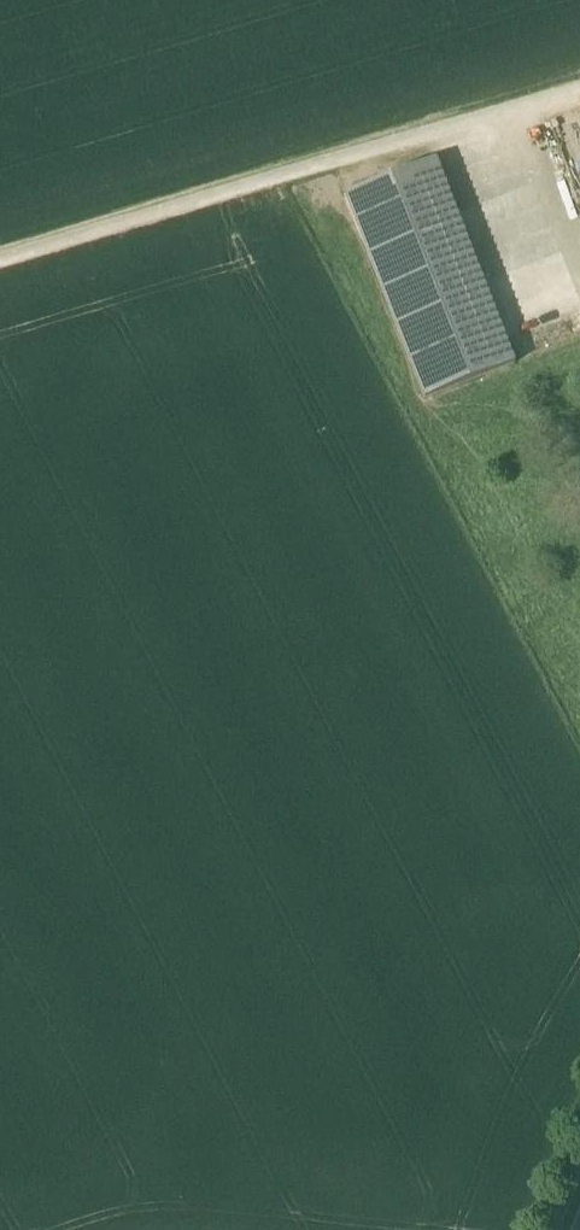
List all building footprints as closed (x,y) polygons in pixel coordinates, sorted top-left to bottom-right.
[(345,196),(424,400),(514,365),(435,161),(345,196)]
